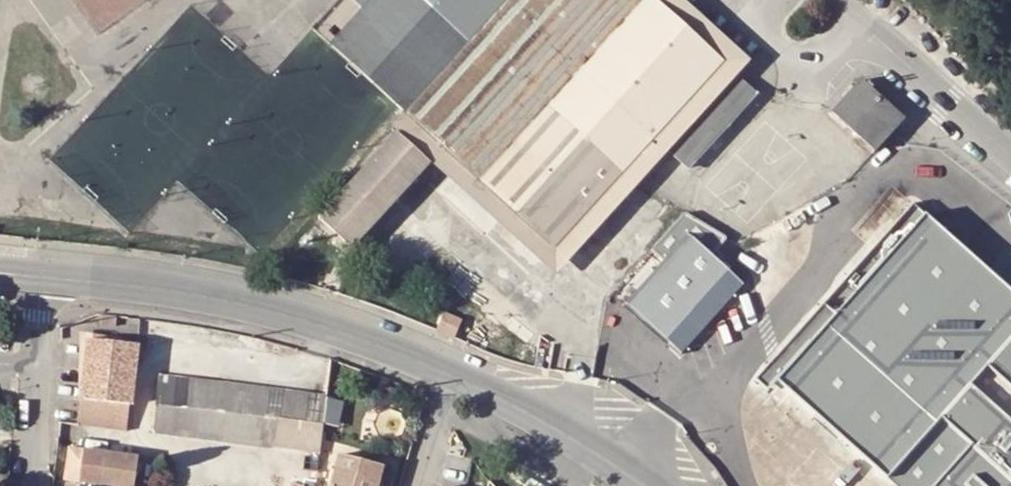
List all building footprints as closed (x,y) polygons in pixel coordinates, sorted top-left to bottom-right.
[(304,47),(390,125),(399,132),(433,163),(556,275),(638,185),(670,150),(656,138),(556,248),(404,110),(333,46),(374,0),(347,0),(304,47)] [(404,110),(556,248),(656,138),(670,150),(689,168),(756,93),(737,76),(654,0),(374,0),(333,46),(404,110)] [(751,61),(684,0),(654,0),(737,76),(751,61)] [(831,111),(876,150),(884,141),(893,131),(904,119),(870,88),(874,84),(869,79),(866,84),(860,79),(831,111)] [(354,249),(433,163),(399,132),(320,220),(354,249)] [(342,189),(350,180),(345,176),(337,185),(342,189)] [(759,368),(886,485),(1010,485),(1010,297),(911,204),(759,368)] [(683,211),(651,247),(661,256),(630,290),(672,329),(662,339),(676,352),(739,282),(708,253),(723,236),(683,211)] [(672,329),(630,290),(620,301),(662,339),(672,329)] [(435,332),(455,341),(461,323),(443,315),(435,332)] [(136,347),(86,342),(80,401),(130,406),(136,347)] [(318,454),(326,398),(158,377),(157,383),(152,434),(318,454)] [(61,481),(79,484),(83,454),(66,451),(61,481)] [(83,454),(79,484),(92,485),(135,485),(138,462),(83,454)] [(382,469),(342,457),(333,485),(377,485),(382,469)]
